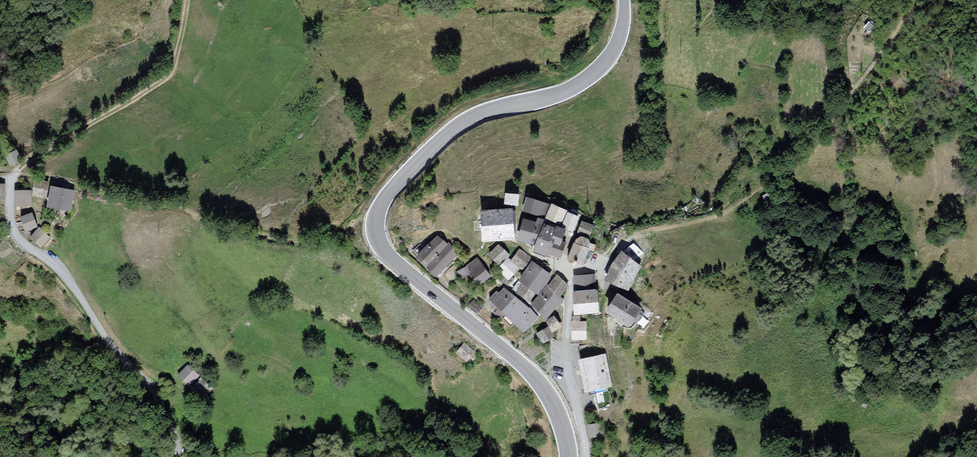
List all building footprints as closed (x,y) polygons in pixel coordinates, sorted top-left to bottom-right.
[(17,152),(6,157),(11,167),(22,162),(17,152)] [(49,185),(36,182),(33,197),(46,200),(49,185)] [(74,193),(52,189),(49,207),(70,211),(74,193)] [(31,193),(16,193),(16,207),(32,207),(31,193)] [(778,193),(765,198),(770,209),(782,205),(778,193)] [(520,196),(507,195),(506,204),(519,206),(520,196)] [(547,206),(528,200),(524,212),(543,218),(547,206)] [(566,214),(554,208),(548,219),(561,226),(566,214)] [(512,211),(483,212),(484,241),(513,239),(512,211)] [(580,220),(570,215),(565,228),(574,232),(580,220)] [(32,216),(22,220),(27,232),(37,228),(32,216)] [(554,231),(526,221),(519,241),(535,246),(533,251),(549,257),(553,244),(561,247),(566,233),(556,229),(554,231)] [(40,231),(31,240),(41,249),(50,241),(40,231)] [(438,236),(418,256),(427,265),(447,245),(438,236)] [(575,244),(568,260),(584,267),(591,251),(590,250),(591,247),(589,241),(582,238),(577,241),(576,245),(575,244)] [(447,245),(427,265),(437,274),(459,251),(449,242),(447,245)] [(508,255),(498,245),(489,255),(499,264),(508,255)] [(636,245),(626,254),(638,263),(646,256),(636,245)] [(521,252),(513,263),(523,270),(531,260),(521,252)] [(614,268),(610,282),(629,291),(641,269),(623,256),(614,268)] [(477,258),(457,271),(463,279),(471,273),(479,284),(490,276),(477,258)] [(508,260),(499,270),(509,280),(519,270),(508,260)] [(551,276),(532,263),(519,280),(536,293),(538,294),(551,276)] [(569,286),(556,276),(548,287),(560,297),(569,286)] [(594,278),(577,279),(578,290),(595,289),(594,278)] [(536,293),(519,280),(511,292),(527,308),(536,293)] [(546,287),(531,305),(547,319),(563,301),(548,287),(546,287)] [(497,292),(490,300),(523,331),(537,316),(527,308),(511,292),(506,288),(500,295),(497,292)] [(597,293),(576,294),(577,314),(598,313),(597,293)] [(619,296),(608,313),(629,327),(641,310),(619,296)] [(548,327),(538,334),(543,343),(554,336),(551,332),(561,327),(554,315),(544,321),(548,327)] [(586,324),(574,324),(574,340),(586,340),(586,324)] [(463,342),(456,353),(467,361),(475,351),(463,342)] [(605,357),(581,362),(586,391),(611,386),(605,357)] [(190,369),(181,377),(190,387),(199,378),(190,369)] [(202,380),(193,389),(203,399),(212,390),(202,380)] [(601,426),(589,428),(590,439),(603,437),(601,426)]
